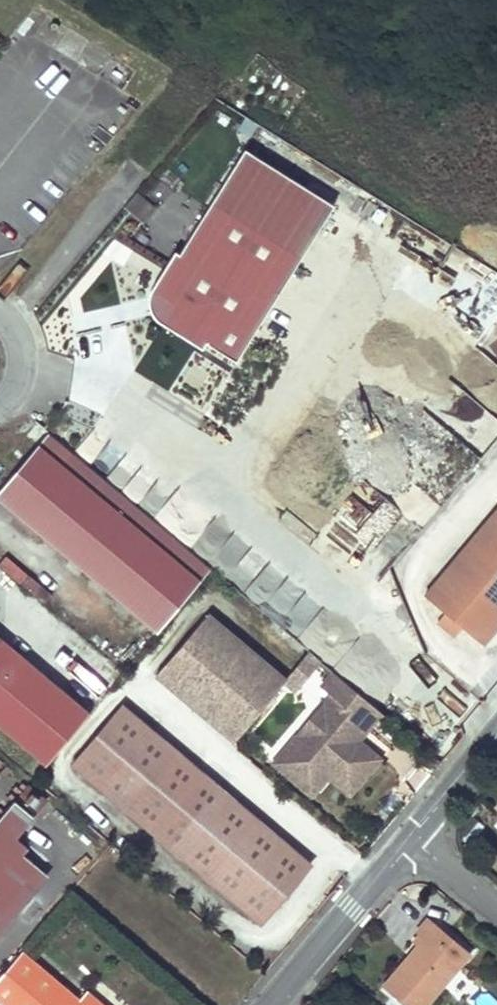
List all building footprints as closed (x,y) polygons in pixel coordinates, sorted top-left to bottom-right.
[(236,360),(334,204),(245,148),(179,252),(175,250),(150,289),(157,319),(202,347),(206,341),(236,360)] [(146,220),(156,204),(135,190),(124,206),(146,220)] [(157,319),(150,289),(149,293),(149,297),(148,302),(150,309),(153,315),(157,319)] [(42,443),(0,493),(0,499),(156,629),(201,575),(42,443)] [(336,523),(370,552),(404,512),(421,526),(440,504),(384,457),(354,494),(357,497),(336,523)] [(496,626),(496,509),(425,595),(482,644),(496,626)] [(0,561),(0,565),(43,602),(52,592),(6,553),(0,561)] [(234,740),(285,680),(206,614),(156,674),(234,740)] [(55,660),(97,693),(117,667),(84,642),(73,655),(64,648),(55,660)] [(307,650),(283,677),(295,688),(319,661),(307,650)] [(381,712),(333,672),(321,686),(331,695),(331,694),(369,726),(381,712)] [(357,740),(352,736),(364,722),(331,694),(331,695),(323,705),(332,713),(300,751),(290,743),(274,762),(283,771),(311,794),(328,774),(338,763),(348,771),(367,749),(357,740)] [(310,864),(121,704),(71,763),(260,923),(310,864)] [(300,751),(332,713),(323,705),(290,743),(300,751)] [(357,740),(369,726),(364,722),(352,736),(357,740)] [(349,793),(379,758),(367,749),(348,771),(338,763),(328,774),(349,793)] [(38,866),(21,851),(26,846),(15,837),(33,815),(14,799),(0,816),(0,912),(38,866)] [(48,874),(38,866),(0,912),(0,932),(48,874)] [(470,952),(429,917),(416,932),(419,934),(423,937),(417,945),(382,986),(405,1004),(426,1004),(470,952)] [(423,937),(419,934),(413,941),(417,945),(423,937)] [(87,990),(80,998),(22,950),(0,976),(0,1002),(4,1004),(105,1004),(87,990)]
